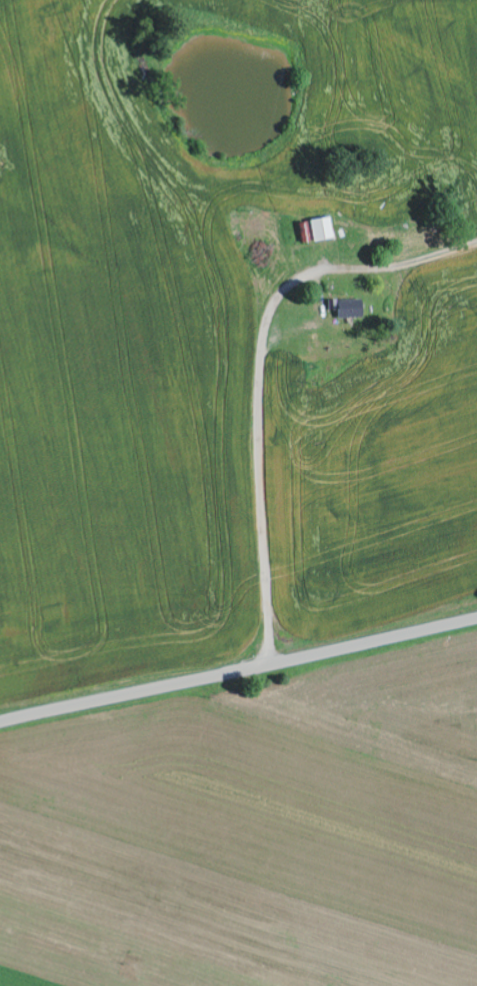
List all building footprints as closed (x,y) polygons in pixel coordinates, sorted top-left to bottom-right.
[(359,300),(335,301),(335,319),(359,318),(359,300)]
